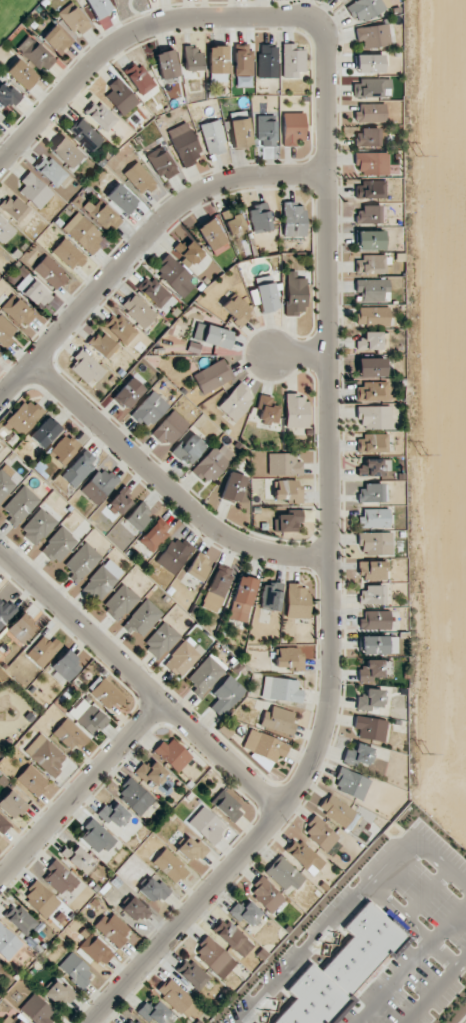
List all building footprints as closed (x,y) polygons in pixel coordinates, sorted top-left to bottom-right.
[(96,20),(112,11),(107,0),(85,0),(96,20)] [(382,1),(383,0),(357,0),(346,6),(358,25),(386,8),(382,1)] [(76,38),(91,24),(70,2),(55,15),(76,38)] [(391,44),(387,23),(355,29),(357,42),(362,41),(364,49),(391,44)] [(71,42),(54,25),(42,38),(60,55),(71,42)] [(56,60),(28,35),(16,48),(44,73),(56,60)] [(304,50),(295,50),(295,43),(282,44),(282,77),(305,76),(304,50)] [(277,78),(277,44),(258,44),(258,78),(277,78)] [(201,71),(200,45),(184,46),(184,71),(201,71)] [(235,87),(252,87),(251,45),(234,46),(235,87)] [(208,47),(209,81),(227,81),(227,46),(208,47)] [(179,75),(172,49),(155,54),(162,80),(179,75)] [(383,73),(383,55),(356,55),(356,73),(383,73)] [(38,78),(18,59),(6,71),(27,91),(38,78)] [(125,70),(138,96),(155,87),(141,61),(125,70)] [(122,115),(137,104),(119,77),(103,88),(122,115)] [(391,97),(390,79),(354,80),(354,98),(391,97)] [(22,96),(11,86),(8,89),(1,83),(0,84),(0,105),(3,108),(8,102),(13,107),(22,96)] [(117,120),(95,100),(84,112),(106,132),(117,120)] [(356,123),(386,122),(385,103),(355,104),(356,123)] [(231,112),(231,148),(250,147),(249,112),(231,112)] [(304,113),(283,113),(283,144),(304,144),(304,113)] [(257,147),(276,146),(275,115),(256,115),(257,147)] [(67,132),(91,153),(103,139),(80,118),(67,132)] [(200,124),(208,155),(227,150),(219,119),(200,124)] [(183,168),(196,163),(194,159),(202,155),(188,122),(167,131),(183,168)] [(379,129),(355,130),(355,147),(380,146),(379,129)] [(71,169),(83,155),(62,136),(50,150),(71,169)] [(162,181),(178,173),(164,148),(148,156),(162,181)] [(388,152),(357,153),(357,176),(388,175),(388,152)] [(56,188),(68,176),(46,154),(33,166),(56,188)] [(143,195),(156,183),(135,161),(122,174),(143,195)] [(18,191),(39,210),(54,194),(29,171),(20,181),(24,185),(18,191)] [(356,198),(385,199),(386,181),(356,181),(356,198)] [(138,202),(117,183),(105,196),(126,215),(138,202)] [(10,194),(0,205),(0,208),(17,223),(28,210),(10,194)] [(109,233),(121,221),(104,203),(96,211),(88,202),(84,207),(109,233)] [(247,206),(253,234),(272,230),(266,202),(247,206)] [(305,236),(304,203),(283,204),(283,236),(305,236)] [(380,223),(380,205),(358,206),(358,224),(380,223)] [(105,237),(77,212),(61,229),(89,254),(105,237)] [(221,217),(231,236),(246,229),(238,212),(231,216),(229,213),(221,217)] [(230,238),(214,216),(195,228),(211,251),(230,238)] [(0,217),(0,241),(3,243),(15,231),(0,217)] [(384,231),(357,231),(358,250),(384,249),(384,231)] [(85,258),(64,238),(52,251),(73,272),(85,258)] [(175,250),(193,267),(205,254),(187,238),(175,250)] [(154,271),(183,298),(197,282),(167,255),(154,271)] [(32,270),(57,290),(69,276),(44,256),(32,270)] [(386,273),(386,256),(356,256),(356,274),(386,273)] [(296,271),(285,271),(286,315),(306,314),(305,278),(296,278),(296,271)] [(42,307),(52,295),(27,275),(17,287),(42,307)] [(137,288),(160,309),(172,296),(149,275),(137,288)] [(361,302),(389,302),(389,279),(356,280),(356,292),(361,292),(361,302)] [(260,312),(276,311),(274,283),(258,284),(260,312)] [(121,307),(144,329),(157,315),(134,293),(121,307)] [(221,309),(240,326),(254,312),(235,294),(221,309)] [(35,316),(13,295),(1,308),(23,329),(35,316)] [(389,325),(389,307),(357,307),(357,326),(389,325)] [(137,333),(115,313),(103,326),(125,347),(137,333)] [(0,316),(0,345),(3,347),(17,332),(0,316)] [(233,332),(197,322),(192,339),(228,349),(233,332)] [(87,343),(105,360),(117,347),(99,330),(87,343)] [(364,339),(356,339),(356,350),(384,349),(383,332),(364,332),(364,339)] [(91,387),(106,372),(81,348),(72,358),(78,363),(71,369),(91,387)] [(192,375),(203,395),(234,378),(223,358),(192,375)] [(386,358),(357,359),(358,377),(386,376),(386,358)] [(112,397),(125,409),(145,390),(132,377),(112,397)] [(388,400),(388,382),(357,383),(357,401),(388,400)] [(234,422),(255,399),(238,384),(217,407),(234,422)] [(130,415),(147,430),(169,406),(153,390),(130,415)] [(285,427),(307,428),(307,394),(286,393),(285,427)] [(275,424),(278,397),(259,395),(257,409),(260,409),(259,422),(275,424)] [(42,413),(26,399),(4,423),(20,437),(42,413)] [(391,428),(390,406),(358,407),(359,429),(391,428)] [(189,424),(173,410),(152,432),(168,447),(189,424)] [(28,437),(42,449),(61,429),(48,416),(28,437)] [(207,446),(191,431),(172,452),(189,466),(207,446)] [(63,467),(79,445),(63,433),(47,455),(63,467)] [(387,433),(363,434),(364,439),(356,439),(357,453),(388,452),(387,433)] [(235,456),(219,441),(191,471),(207,486),(235,456)] [(83,451),(60,476),(73,489),(96,464),(83,451)] [(268,475),(302,475),(302,462),(296,461),(296,454),(268,453),(268,475)] [(383,458),(359,459),(360,476),(383,476),(383,458)] [(15,485),(8,479),(14,472),(5,464),(0,469),(0,501),(15,485)] [(80,490),(96,506),(119,481),(103,466),(80,490)] [(246,476),(228,472),(221,499),(239,503),(246,476)] [(300,480),(275,481),(275,500),(292,500),(292,504),(301,504),(300,480)] [(40,499),(22,485),(3,509),(10,515),(6,520),(15,528),(40,499)] [(383,502),(382,485),(357,485),(358,502),(383,502)] [(119,516),(135,499),(122,488),(106,505),(119,516)] [(153,513),(141,502),(124,519),(136,531),(153,513)] [(19,530),(35,545),(57,522),(41,507),(19,530)] [(277,531),(295,532),(295,522),(302,522),(302,510),(288,509),(288,514),(277,514),(277,531)] [(359,528),(390,527),(390,509),(359,509),(359,528)] [(172,529),(159,518),(138,540),(151,552),(172,529)] [(40,550),(57,564),(77,539),(60,526),(40,550)] [(358,533),(358,543),(362,543),(362,555),(392,554),(391,532),(358,533)] [(171,536),(155,564),(175,575),(191,547),(171,536)] [(63,564),(73,573),(69,577),(75,583),(102,558),(86,542),(63,564)] [(185,574),(199,582),(212,560),(197,552),(185,574)] [(124,573),(108,558),(82,587),(98,602),(124,573)] [(387,580),(386,561),(360,561),(360,580),(387,580)] [(202,608),(219,613),(232,570),(215,565),(202,608)] [(227,618),(245,623),(257,580),(239,575),(227,618)] [(282,584),(263,581),(260,609),(278,611),(282,584)] [(102,607),(118,622),(139,598),(123,583),(102,607)] [(309,585),(287,584),(286,618),(308,618),(309,585)] [(383,586),(359,587),(359,604),(384,604),(383,586)] [(163,613),(147,598),(121,626),(130,634),(134,629),(142,637),(163,613)] [(19,607),(10,599),(6,604),(0,599),(0,628),(19,607)] [(390,629),(390,611),(365,611),(365,618),(359,618),(359,629),(390,629)] [(6,631),(22,647),(39,629),(23,613),(6,631)] [(143,644),(159,659),(181,636),(165,621),(143,644)] [(62,645),(54,637),(50,642),(43,636),(25,655),(41,669),(62,645)] [(163,663),(179,679),(205,651),(189,636),(163,663)] [(361,654),(397,654),(398,636),(361,636),(361,654)] [(298,647),(275,648),(276,669),(303,668),(303,656),(299,656),(298,647)] [(51,667),(68,682),(82,666),(66,651),(51,667)] [(200,698),(228,668),(211,653),(187,679),(197,688),(193,691),(200,698)] [(383,660),(366,660),(366,666),(358,666),(358,682),(373,682),(373,677),(383,677),(383,660)] [(209,707),(220,718),(246,691),(229,675),(211,694),(217,699),(209,707)] [(110,711),(123,698),(99,676),(87,689),(110,711)] [(298,680),(263,677),(261,699),(301,702),(302,689),(297,689),(298,680)] [(357,695),(356,710),(371,711),(371,707),(384,708),(384,689),(365,689),(365,695),(357,695)] [(108,720),(82,697),(67,714),(93,737),(108,720)] [(291,736),(296,723),(289,722),(292,712),(267,704),(260,727),(291,736)] [(358,739),(385,741),(387,720),(355,717),(354,729),(358,729),(358,739)] [(89,740),(66,718),(52,733),(70,750),(77,743),(82,748),(89,740)] [(284,757),(289,745),(250,729),(242,748),(274,762),(278,755),(284,757)] [(23,751),(53,779),(62,770),(57,766),(66,757),(40,733),(23,751)] [(165,745),(162,742),(153,750),(177,773),(192,757),(172,738),(165,745)] [(369,768),(375,749),(350,741),(343,761),(369,768)] [(148,768),(142,763),(134,772),(156,790),(169,775),(153,762),(148,768)] [(49,783),(29,764),(16,779),(36,797),(49,783)] [(371,780),(341,767),(332,787),(362,800),(371,780)] [(155,800),(130,777),(115,793),(140,816),(155,800)] [(14,820),(27,805),(10,790),(0,801),(0,806),(14,820)] [(244,811),(222,790),(211,802),(233,822),(244,811)] [(318,813),(347,827),(355,809),(326,795),(318,813)] [(99,814),(116,829),(129,815),(112,799),(99,814)] [(212,845),(227,828),(203,806),(188,822),(212,845)] [(2,835),(11,825),(0,815),(0,833),(2,835)] [(325,853),(339,838),(316,816),(301,831),(325,853)] [(100,855),(115,839),(93,819),(78,836),(100,855)] [(208,852),(190,834),(176,849),(189,861),(195,855),(200,860),(208,852)] [(325,863),(297,837),(285,850),(312,876),(325,863)] [(90,857),(76,846),(72,851),(66,846),(60,855),(80,870),(90,857)] [(188,870),(165,848),(152,862),(176,884),(188,870)] [(303,878),(279,855),(264,871),(288,894),(303,878)] [(50,873),(44,879),(62,897),(77,881),(55,859),(45,869),(50,873)] [(272,913),(285,899),(261,876),(248,889),(272,913)] [(162,901),(171,891),(160,880),(157,884),(150,877),(138,891),(151,902),(156,896),(162,901)] [(60,903),(36,880),(20,896),(45,919),(60,903)] [(151,913),(132,896),(121,909),(134,921),(139,916),(144,920),(151,913)] [(263,914),(248,901),(243,907),(237,902),(229,911),(249,929),(263,914)] [(367,901),(343,928),(351,936),(319,972),(310,963),(285,991),(294,998),(272,1022),(331,1022),(352,999),(351,997),(406,936),(367,901)] [(4,916),(26,937),(38,923),(17,903),(4,916)] [(132,931),(110,911),(95,927),(117,947),(132,931)] [(242,958),(254,945),(224,917),(212,930),(242,958)] [(23,943),(0,924),(0,954),(8,961),(23,943)] [(104,964),(113,954),(94,936),(79,952),(93,965),(99,959),(104,964)] [(221,980),(236,965),(208,936),(193,950),(221,980)] [(82,988),(95,974),(71,952),(58,966),(82,988)] [(210,978),(188,957),(175,971),(198,991),(210,978)] [(156,992),(186,1020),(198,1006),(169,978),(156,992)] [(66,984),(63,987),(56,980),(45,992),(63,1009),(77,994),(66,984)] [(34,993),(19,1009),(34,1022),(49,1022),(57,1015),(34,993)] [(138,1011),(153,1022),(163,1022),(171,1012),(156,1001),(151,1007),(145,1002),(138,1011)] [(10,1012),(1,1022),(22,1022),(10,1012)]
